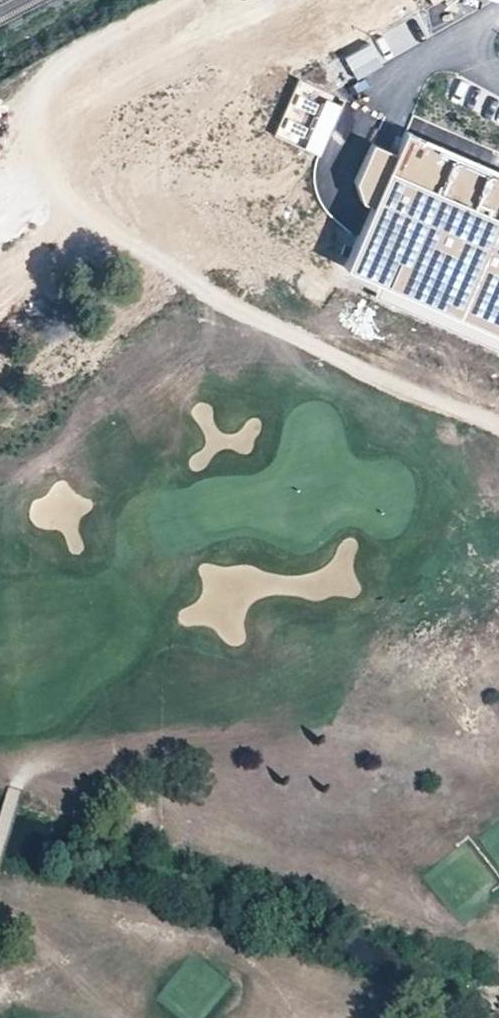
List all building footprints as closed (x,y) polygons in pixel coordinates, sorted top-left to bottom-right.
[(317,150),(338,98),(296,80),(275,132),(317,150)] [(360,263),(498,334),(498,171),(416,132),(360,263)]
